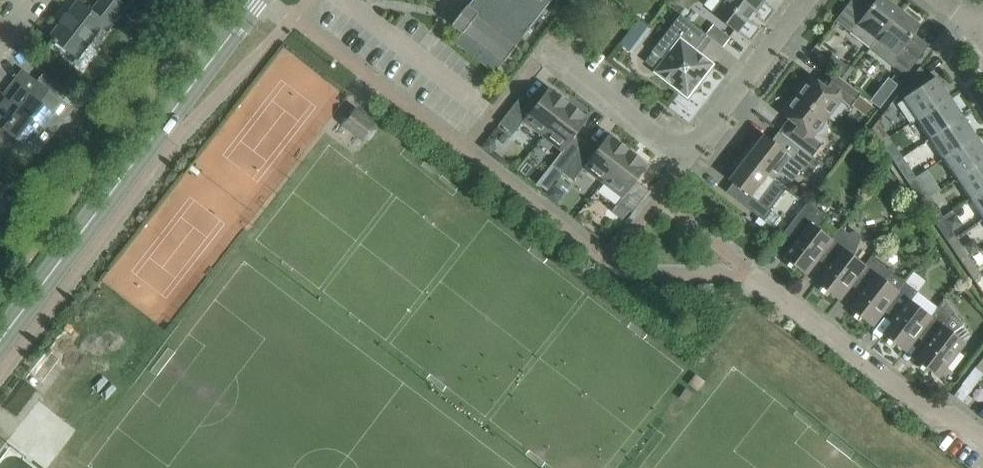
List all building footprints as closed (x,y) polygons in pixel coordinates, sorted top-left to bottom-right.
[(104,23),(110,27),(126,6),(118,0),(100,0),(91,11),(78,1),(51,36),(54,38),(53,40),(56,43),(58,41),(78,57),(104,23)] [(533,10),(520,0),(473,0),(468,6),(477,13),(485,3),(524,34),(551,0),(540,0),(533,10)] [(540,0),(520,0),(533,10),(540,0)] [(765,0),(724,0),(714,13),(737,31),(753,11),(755,12),(765,0)] [(900,9),(888,0),(875,0),(870,6),(862,0),(851,0),(835,20),(870,48),(900,9)] [(515,46),(524,34),(485,3),(477,13),(468,6),(467,5),(452,24),(462,32),(455,42),(494,73),(504,61),(516,47),(515,46)] [(156,6),(152,11),(165,21),(175,9),(170,5),(156,6)] [(926,49),(910,37),(920,25),(900,9),(870,48),(905,75),(914,65),(926,49)] [(712,64),(695,50),(707,34),(681,14),(652,51),(664,60),(655,71),(687,96),(712,64)] [(639,20),(632,30),(642,37),(649,27),(639,20)] [(723,47),(730,38),(715,27),(708,36),(723,47)] [(849,66),(840,78),(847,83),(857,70),(850,65),(849,66)] [(949,96),(936,76),(930,80),(920,66),(909,81),(902,90),(906,96),(902,99),(916,119),(949,96)] [(0,108),(0,122),(7,127),(5,129),(28,146),(30,145),(49,120),(57,126),(70,109),(86,122),(93,113),(44,73),(37,82),(24,71),(14,83),(22,89),(14,99),(9,96),(0,108)] [(827,118),(841,100),(850,107),(861,93),(847,83),(840,78),(832,71),(823,84),(810,75),(796,94),(827,118)] [(543,136),(569,102),(553,90),(552,91),(549,88),(533,108),(519,98),(499,123),(513,134),(523,121),(543,136)] [(813,136),(827,118),(796,94),(781,113),(793,122),(784,134),(779,131),(812,157),(812,156),(822,143),(813,136)] [(929,139),(963,116),(949,96),(916,119),(929,139)] [(572,139),(588,118),(584,116),(585,115),(569,102),(543,136),(562,151),(552,164),(563,172),(583,147),(572,139)] [(375,125),(354,109),(350,109),(343,119),(343,123),(364,139),(369,139),(375,130),(375,125)] [(943,159),(976,136),(963,116),(929,139),(943,159)] [(890,137),(879,121),(872,129),(882,142),(890,137)] [(814,158),(812,156),(812,157),(779,131),(778,132),(784,136),(780,140),(777,138),(773,142),(764,135),(758,143),(754,140),(743,154),(785,187),(801,166),(805,169),(814,158)] [(603,182),(629,149),(613,136),(612,137),(609,134),(593,155),(583,147),(563,172),(573,181),(583,168),(603,182)] [(982,161),(982,146),(976,136),(943,159),(956,179),(982,161)] [(489,137),(481,147),(491,154),(496,149),(495,141),(489,137)] [(903,157),(890,137),(882,142),(895,162),(903,157)] [(629,149),(603,182),(623,198),(648,165),(644,162),(645,161),(629,149)] [(768,208),(785,187),(743,154),(732,168),(736,171),(730,179),(740,186),(736,191),(739,193),(736,198),(731,193),(730,194),(756,214),(763,205),(768,208)] [(879,157),(875,163),(876,171),(882,176),(890,166),(879,157)] [(916,177),(903,157),(895,162),(908,182),(916,177)] [(982,190),(982,161),(956,179),(970,199),(982,190)] [(889,170),(879,182),(888,190),(898,178),(889,170)] [(930,197),(916,177),(908,182),(922,202),(930,197)] [(553,184),(544,196),(556,204),(565,193),(553,184)] [(970,199),(982,218),(982,190),(970,199)] [(943,217),(930,197),(922,202),(935,222),(943,217)] [(832,240),(832,239),(818,229),(828,217),(808,201),(787,228),(799,237),(784,256),(806,273),(821,254),(832,240)] [(623,219),(629,210),(619,202),(612,211),(623,219)] [(945,220),(943,217),(935,222),(948,242),(957,236),(953,231),(945,220)] [(840,299),(854,280),(865,266),(865,265),(854,256),(861,240),(862,236),(860,233),(857,232),(853,232),(850,234),(841,227),(832,239),(832,240),(821,254),(832,263),(817,282),(840,299)] [(963,246),(957,236),(948,242),(962,262),(970,256),(963,246)] [(974,238),(963,246),(970,256),(978,251),(981,249),(974,238)] [(873,325),(887,306),(906,282),(872,256),(865,265),(865,266),(854,280),(865,289),(851,308),(873,325)] [(970,256),(962,262),(975,282),(982,277),(982,276),(970,256)] [(920,331),(939,308),(906,282),(887,306),(898,314),(884,333),(906,350),(921,331),(920,331)] [(965,343),(952,333),(964,325),(949,303),(948,304),(949,305),(942,310),(939,308),(920,331),(921,331),(932,340),(917,359),(939,376),(965,343)] [(982,374),(982,373),(975,367),(969,376),(977,382),(982,374)] [(697,390),(704,381),(696,374),(689,384),(697,390)] [(970,390),(977,382),(969,376),(962,384),(970,390)] [(686,389),(680,397),(687,402),(693,394),(686,389)]
